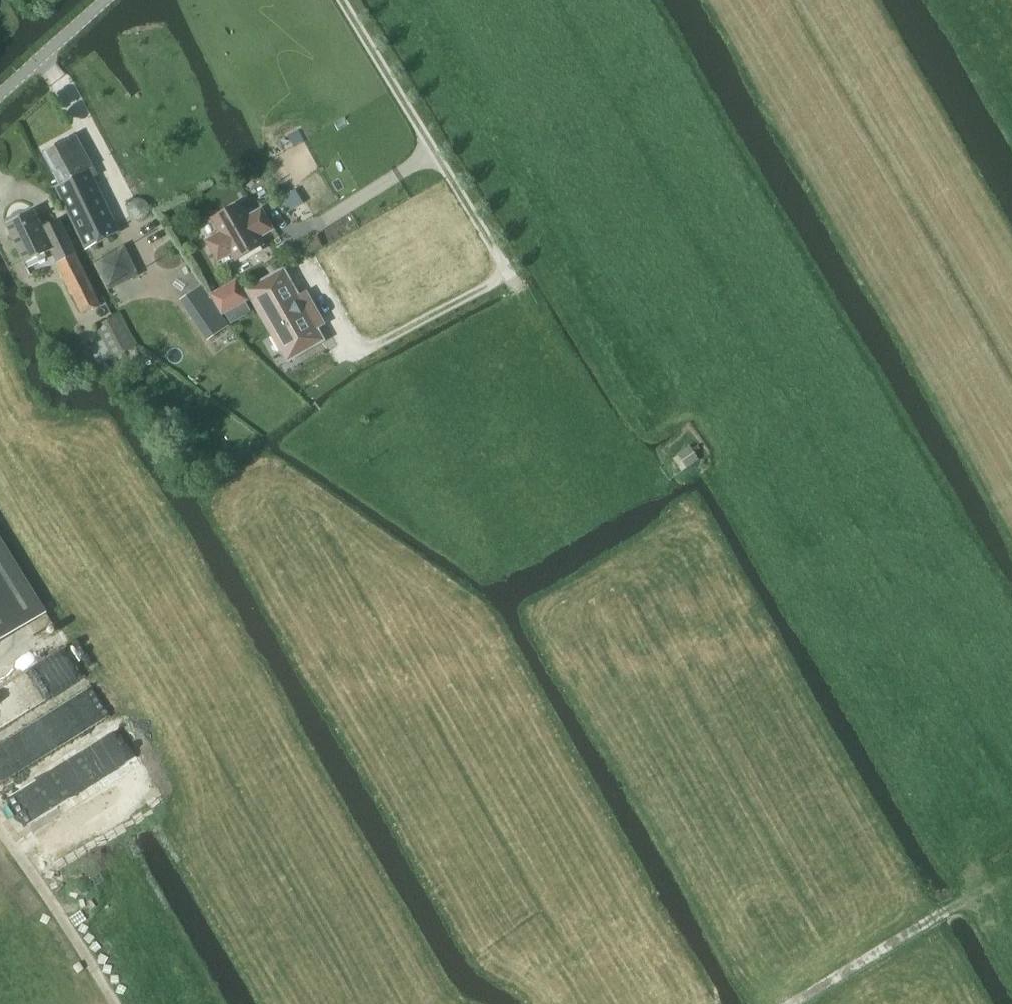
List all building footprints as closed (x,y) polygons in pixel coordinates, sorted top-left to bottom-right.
[(89,166),(73,136),(40,153),(41,154),(42,153),(57,184),(50,187),(51,188),(55,187),(86,248),(116,232),(85,169),(89,166)] [(247,217),(239,203),(211,219),(219,233),(205,241),(217,262),(231,254),(235,261),(263,245),(259,238),(273,230),(261,209),(247,217)] [(41,226),(33,210),(5,225),(25,264),(51,251),(85,317),(103,308),(59,220),(48,226),(46,223),(41,226)] [(317,235),(307,241),(313,252),(323,246),(317,235)] [(282,271),(247,291),(287,360),(322,340),(316,329),(324,324),(310,299),(301,304),(282,271)] [(222,314),(246,300),(235,281),(211,295),(222,314)] [(200,287),(180,300),(208,340),(227,326),(200,287)] [(119,316),(96,329),(113,358),(136,345),(119,316)] [(46,612),(0,538),(0,640),(46,612)]
